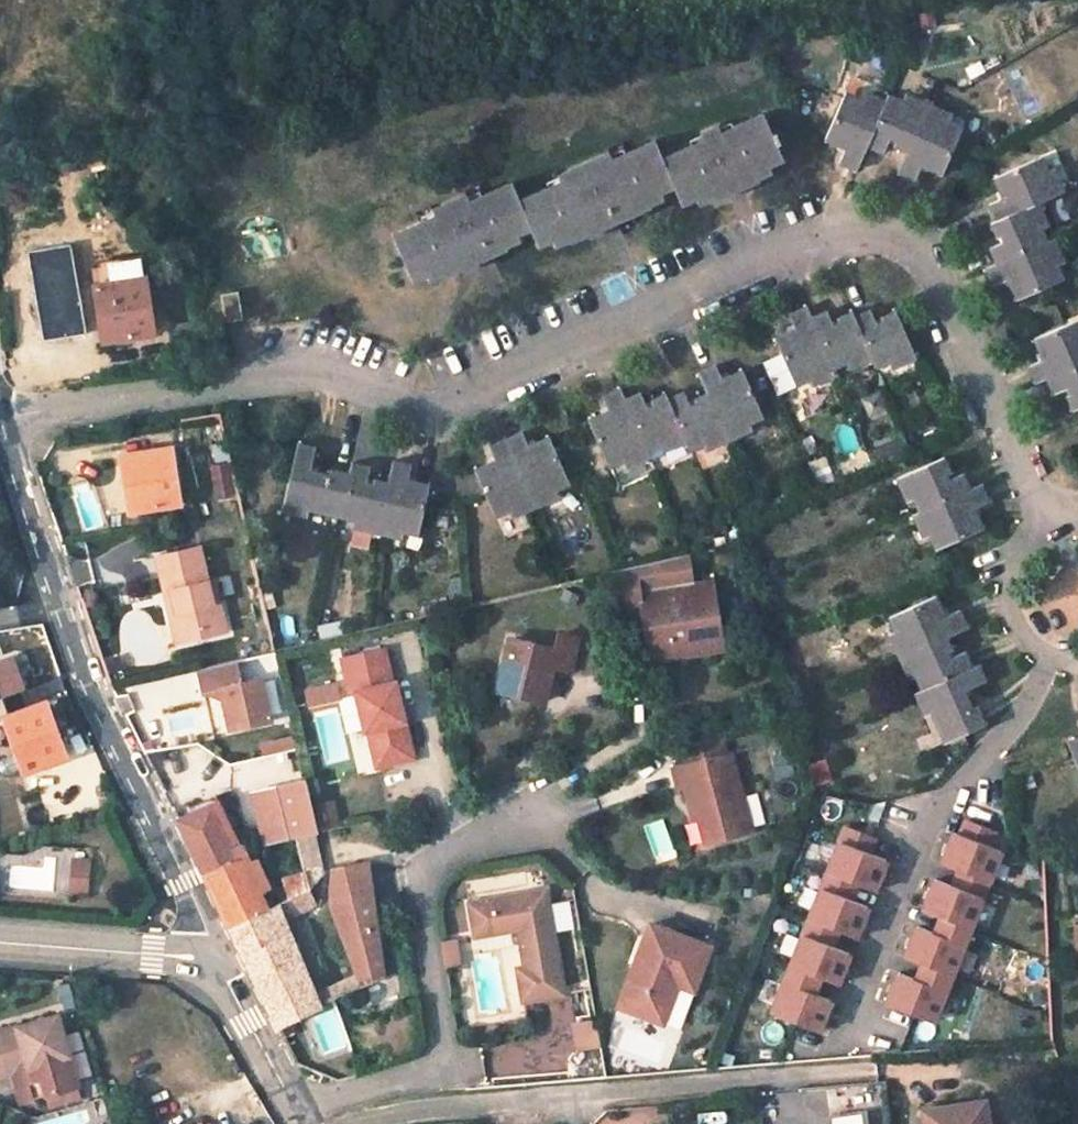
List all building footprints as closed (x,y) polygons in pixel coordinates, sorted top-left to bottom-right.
[(942,172),(962,128),(947,122),(950,115),(906,96),(904,102),(888,95),(885,102),(864,92),(861,99),(846,93),(826,139),(847,147),(841,162),(856,168),(867,144),(882,150),(889,135),(898,138),(895,145),(908,150),(899,171),(915,177),(922,163),(942,172)] [(437,218),(393,236),(413,280),(427,273),(430,277),(442,272),(445,274),(460,267),(464,269),(475,264),(475,260),(506,248),(504,244),(517,238),(515,233),(530,227),(538,244),(554,238),(556,244),(571,238),(574,239),(588,233),(592,235),(601,231),(602,227),(649,206),(648,204),(662,197),(659,192),(674,185),(682,202),(696,196),(699,201),(713,195),(714,198),(757,180),(756,176),(770,171),(767,165),(782,158),(775,144),(779,143),(776,134),(771,136),(763,115),(720,134),(717,127),(701,134),(705,141),(663,160),(655,141),(612,161),(610,153),(559,175),(562,182),(519,201),(512,184),(469,203),(466,196),(433,209),(437,218)] [(1047,172),(1040,157),(995,177),(1004,198),(990,204),(997,220),(992,222),(997,235),(1002,233),(1006,241),(991,247),(998,263),(987,268),(994,284),(1009,278),(1018,298),(1063,279),(1056,264),(1063,261),(1053,239),(1046,242),(1039,227),(1046,224),(1037,202),(1063,191),(1053,169),(1047,172)] [(94,286),(144,278),(141,260),(91,267),(94,286)] [(109,341),(155,333),(147,278),(144,278),(94,286),(96,307),(104,306),(109,341)] [(242,319),(239,293),(221,295),(225,322),(242,319)] [(892,366),(914,357),(895,312),(882,317),(884,323),(877,326),(870,311),(854,318),(851,312),(839,318),(842,324),(833,328),(826,312),(810,318),(805,308),(791,315),(797,328),(776,338),(796,383),(810,377),(812,383),(835,373),(832,367),(847,360),(850,368),(872,358),(876,367),(890,361),(892,366)] [(1035,338),(1043,359),(1029,365),(1036,381),(1046,376),(1053,393),(1069,385),(1072,393),(1068,395),(1074,409),(1077,407),(1077,409),(1077,319),(1035,338)] [(209,357),(202,322),(171,328),(176,362),(209,357)] [(748,422),(762,415),(743,372),(722,381),(716,366),(701,373),(710,394),(696,400),(699,406),(691,410),(684,393),(668,400),(666,395),(652,401),(655,406),(647,409),(640,394),(625,401),(620,391),(605,398),(610,411),(590,421),(609,465),(624,459),(626,465),(648,455),(646,449),(660,443),(663,450),(686,440),(690,449),(705,442),(706,448),(751,428),(748,422)] [(556,489),(570,483),(550,438),(528,448),(522,433),(490,447),(497,462),(477,471),(497,516),(510,509),(513,516),(559,495),(556,489)] [(402,530),(418,533),(429,486),(408,482),(411,467),(394,462),(388,485),(374,482),(374,486),(364,484),(368,467),(352,464),(350,475),(331,471),(330,475),(310,471),(315,449),(299,444),(283,510),(306,515),(307,508),(355,518),(353,526),(400,537),(402,530)] [(180,504),(172,449),(120,457),(123,478),(129,476),(135,511),(180,504)] [(215,500),(236,492),(223,458),(202,465),(215,500)] [(936,548),(982,528),(973,507),(986,501),(979,485),(968,491),(962,474),(947,481),(944,473),(949,471),(943,458),(897,477),(907,500),(914,497),(920,511),(914,514),(923,535),(930,532),(936,548)] [(215,601),(202,544),(159,554),(168,590),(174,588),(179,609),(173,611),(180,641),(205,635),(203,629),(227,623),(221,599),(215,601)] [(695,581),(690,553),(659,560),(664,587),(695,581)] [(659,560),(616,570),(623,612),(645,608),(651,642),(665,640),(667,656),(715,647),(713,633),(725,630),(715,578),(695,581),(664,587),(659,560)] [(174,588),(168,590),(173,611),(179,609),(174,588)] [(944,617),(935,597),(892,617),(897,630),(889,633),(909,678),(916,674),(923,689),(915,692),(925,714),(932,711),(945,741),(960,734),(983,724),(976,707),(971,710),(962,690),(983,680),(976,665),(971,667),(964,652),(948,659),(945,651),(950,648),(945,635),(965,627),(958,611),(944,617)] [(544,699),(553,664),(570,669),(578,637),(560,632),(557,647),(512,637),(502,677),(511,692),(544,699)] [(356,691),(365,729),(369,728),(377,765),(414,756),(396,682),(392,683),(383,649),(343,658),(351,692),(356,691)] [(270,719),(260,676),(241,681),(236,660),(198,669),(204,692),(223,687),(233,728),(270,719)] [(499,689),(511,692),(502,677),(499,689)] [(0,692),(0,707),(25,771),(67,755),(37,679),(0,692)] [(302,706),(334,699),(330,681),(298,688),(302,706)] [(723,728),(679,740),(684,759),(674,762),(679,782),(684,781),(689,798),(697,796),(702,812),(709,810),(716,837),(754,826),(733,747),(728,748),(723,728)] [(1068,743),(1077,766),(1077,738),(1068,743)] [(306,781),(304,781),(253,793),(260,823),(312,810),(306,781)] [(689,798),(694,815),(702,812),(697,796),(689,798)] [(316,800),(323,829),(336,826),(329,797),(316,800)] [(231,848),(210,803),(176,820),(198,864),(231,848)] [(312,810),(260,823),(262,833),(265,844),(297,837),(317,833),(312,810)] [(702,812),(709,838),(716,837),(709,810),(702,812)] [(957,870),(993,884),(1006,852),(991,846),(997,831),(964,818),(958,833),(953,831),(940,863),(957,870)] [(891,862),(874,855),(880,840),(843,826),(825,873),(861,887),(879,894),(891,862)] [(327,884),(317,833),(297,837),(306,872),(310,890),(327,884)] [(261,913),(252,896),(262,890),(240,844),(231,848),(198,864),(213,896),(230,931),(261,913)] [(88,874),(89,857),(72,857),(71,873),(88,874)] [(332,904),(364,985),(383,976),(374,894),(368,862),(331,869),(332,904)] [(938,917),(974,931),(975,932),(987,900),(993,884),(957,870),(951,885),(934,879),(921,910),(938,917)] [(306,872),(282,879),(288,899),(302,893),(310,890),(306,872)] [(88,891),(88,874),(71,873),(70,890),(88,891)] [(873,908),(855,901),(861,887),(825,873),(806,919),(843,933),(860,940),(873,908)] [(564,991),(547,887),(471,899),(477,934),(521,927),(528,965),(518,966),(523,998),(564,991)] [(319,1005),(284,918),(308,907),(302,893),(288,899),(279,903),(261,913),(230,931),(263,997),(277,1027),(319,1005)] [(920,965),(956,979),(969,947),(975,932),(938,917),(932,933),(915,926),(903,958),(920,965)] [(854,955),(837,948),(843,933),(806,919),(788,966),(824,980),(841,987),(854,955)] [(636,964),(622,1004),(666,1020),(680,982),(695,987),(711,944),(651,923),(639,957),(644,959),(642,965),(636,964)] [(453,937),(440,939),(444,967),(458,965),(453,937)] [(884,1004),(937,1025),(950,993),(956,979),(920,965),(914,979),(897,972),(884,1004)] [(835,1002),(818,995),(824,980),(788,966),(769,1013),(823,1034),(835,1002)] [(46,1093),(77,1084),(58,1014),(0,1030),(0,1061),(14,1058),(17,1070),(25,1099),(46,1093)] [(602,1046),(598,1019),(575,1023),(579,1050),(602,1046)] [(0,1061),(0,1074),(17,1070),(14,1058),(0,1061)] [(885,1080),(879,1080),(884,1123),(891,1123),(885,1080)] [(921,1110),(923,1123),(988,1123),(984,1100),(921,1110)] [(830,1123),(864,1123),(862,1110),(828,1114),(830,1123)]
